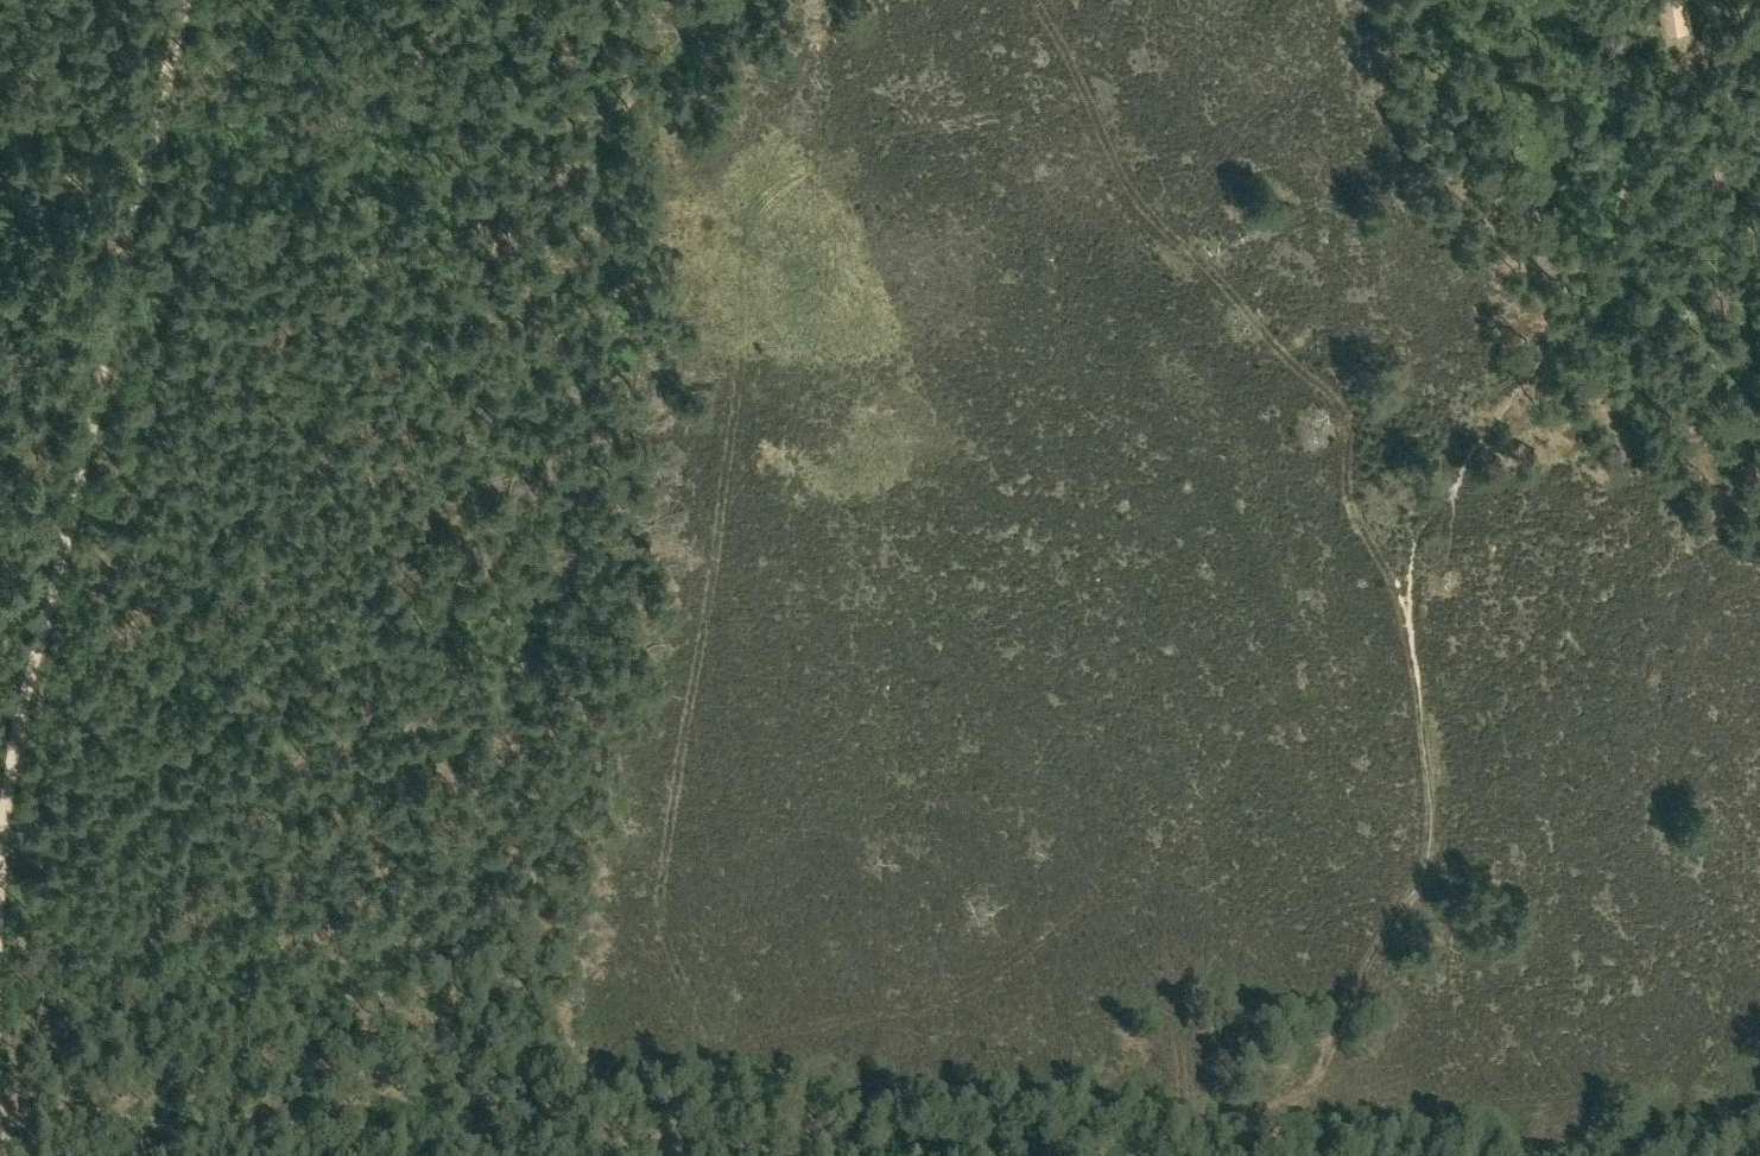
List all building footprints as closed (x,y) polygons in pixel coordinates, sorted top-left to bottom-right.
[(1664,30),(1689,26),(1685,0),(1659,0),(1664,30)]
